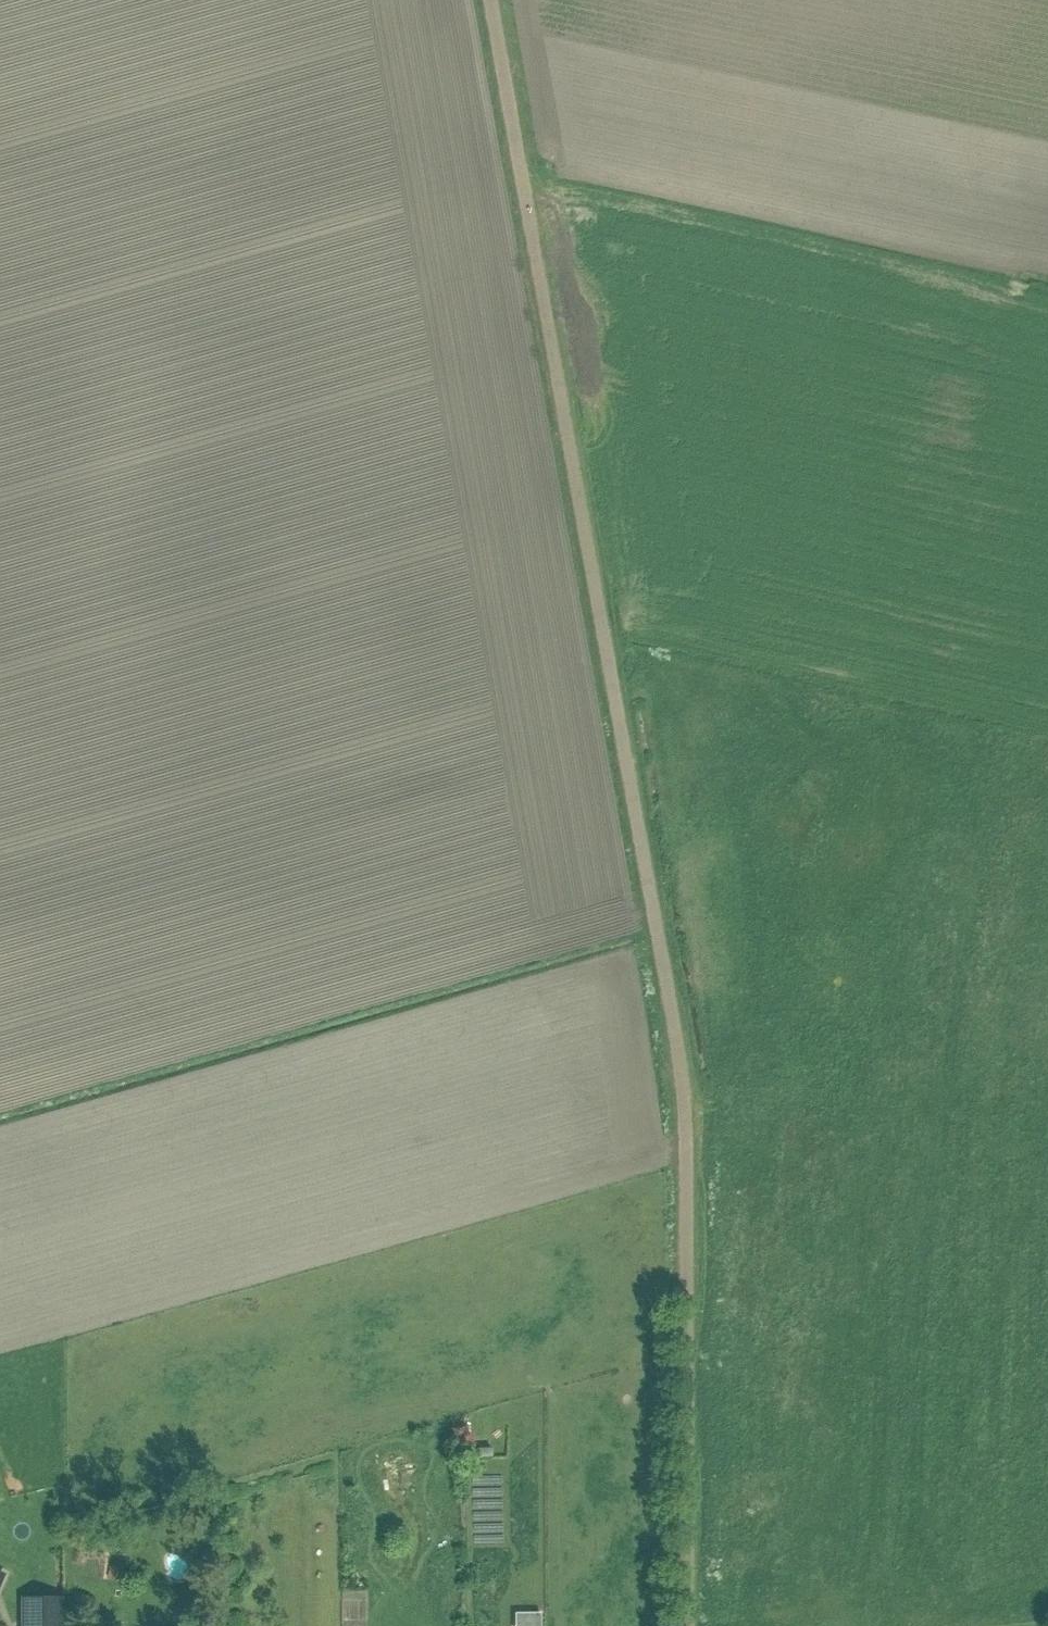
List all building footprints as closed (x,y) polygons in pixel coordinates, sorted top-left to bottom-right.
[(62,1597),(21,1597),(21,1625),(62,1625),(62,1597)]
